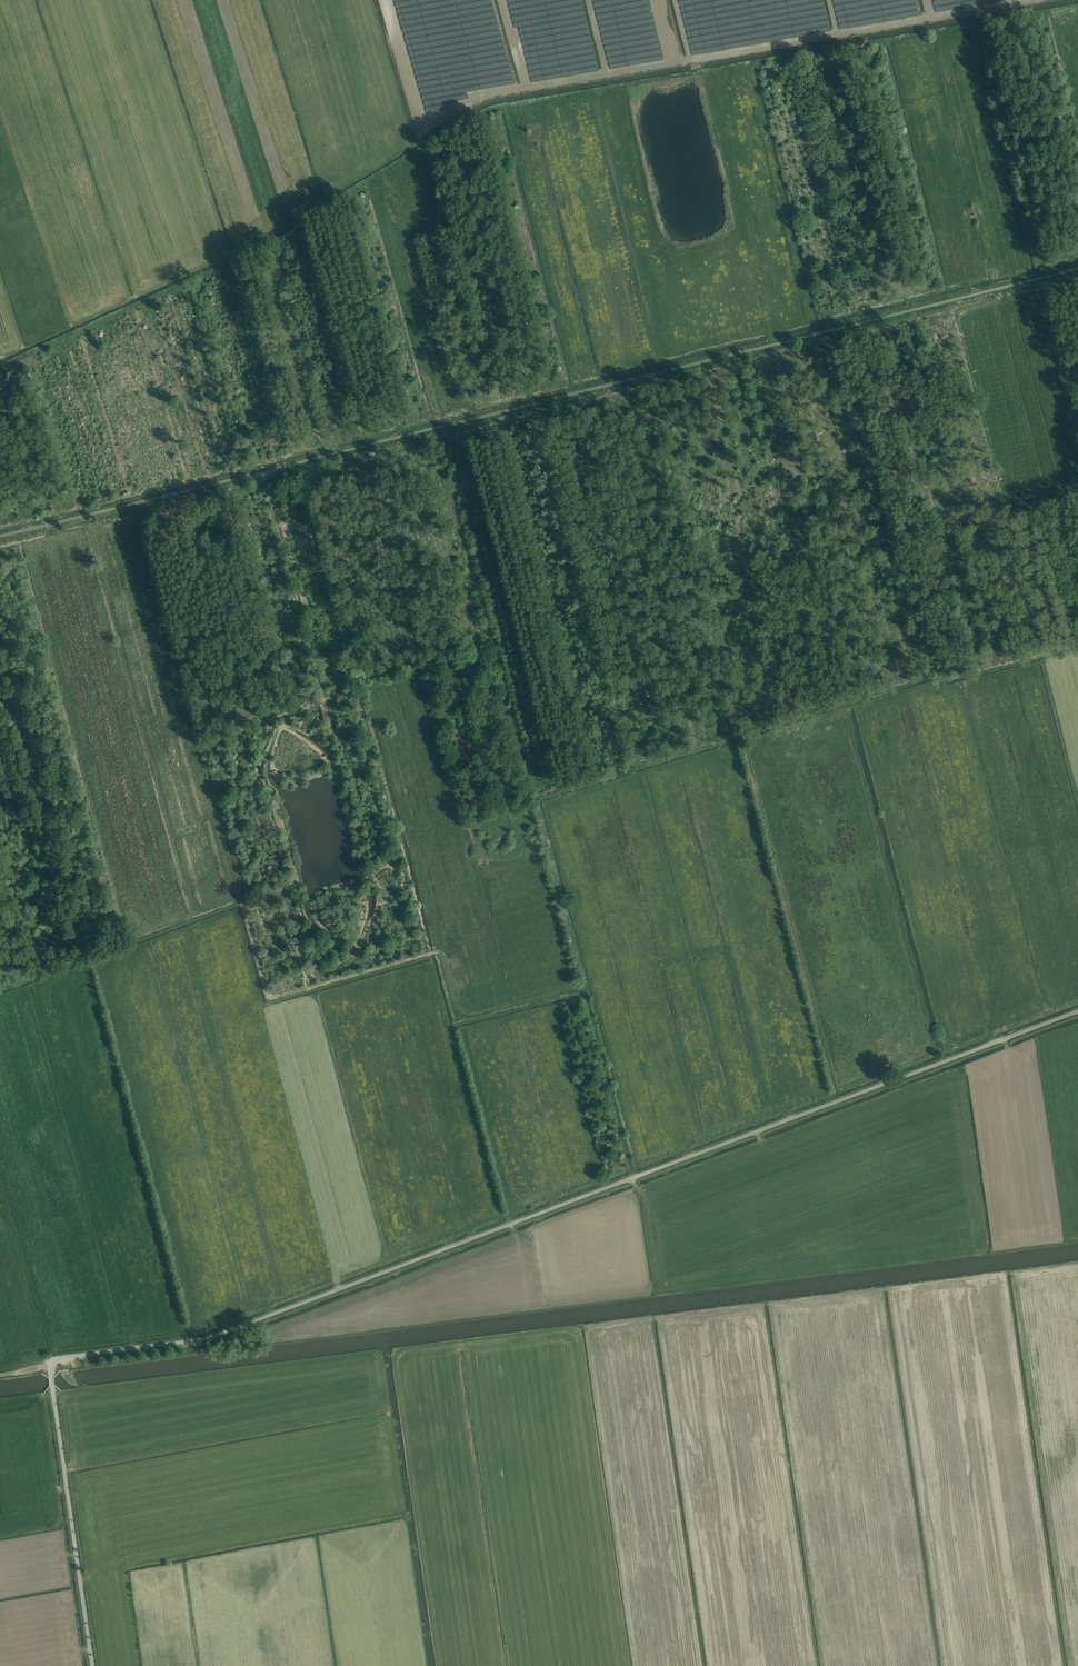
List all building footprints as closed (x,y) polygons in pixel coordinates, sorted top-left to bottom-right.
[(286,501),(290,515),(299,512),(296,499),(286,501)]
